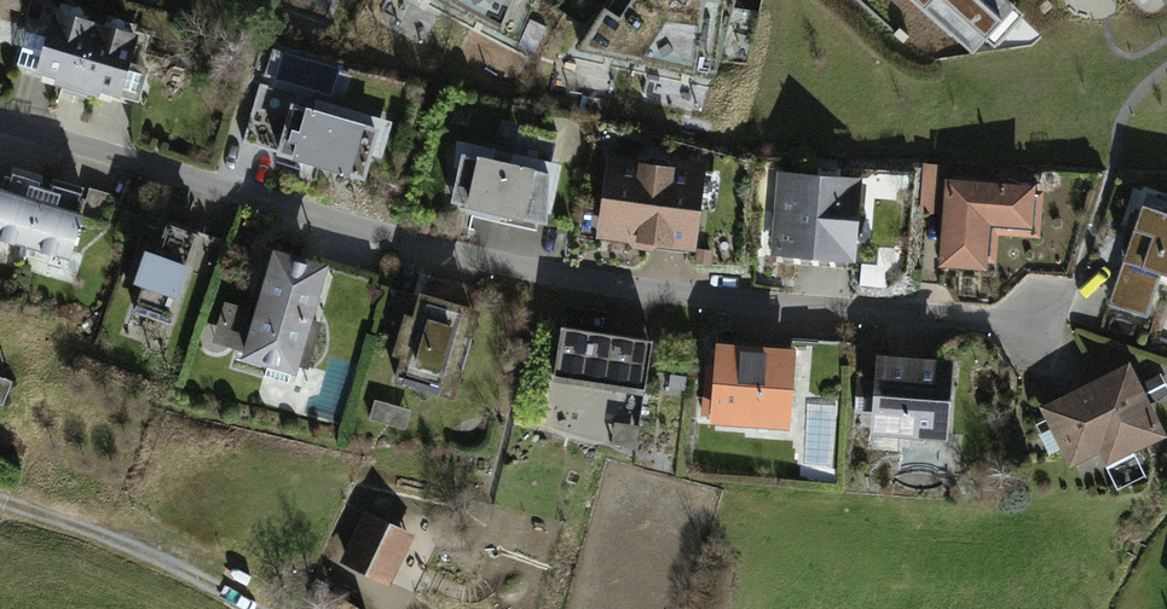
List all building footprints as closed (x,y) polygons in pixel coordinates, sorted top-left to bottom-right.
[(519,45),(536,0),(436,0),(519,45)] [(577,50),(714,79),(722,0),(609,0),(577,50)] [(977,56),(1020,8),(1010,0),(915,0),(977,56)] [(139,40),(49,10),(25,82),(115,112),(139,40)] [(386,130),(265,94),(244,165),(365,201),(386,130)] [(570,180),(461,155),(447,216),(555,241),(570,180)] [(9,168),(0,198),(0,247),(74,270),(97,195),(9,168)] [(710,181),(610,168),(599,248),(700,262),(710,181)] [(869,187),(785,182),(779,269),(864,275),(869,187)] [(1101,292),(1150,309),(1166,262),(1166,201),(1136,190),(1101,292)] [(1040,198),(949,193),(944,276),(992,279),(994,240),(1037,242),(1040,198)] [(211,239),(158,222),(131,304),(184,321),(211,239)] [(329,268),(273,253),(241,360),(298,379),(329,268)] [(478,319),(421,304),(396,395),(453,410),(478,319)] [(658,343),(565,331),(558,389),(650,401),(658,343)] [(804,359),(718,351),(711,435),(797,443),(804,359)] [(0,420),(16,399),(11,377),(0,363),(0,420)] [(959,370),(881,364),(874,445),(953,451),(959,370)] [(1130,373),(1049,417),(1085,482),(1165,438),(1130,373)] [(1166,398),(1166,391),(1160,377),(1142,385),(1151,405),(1166,398)] [(413,539),(369,520),(345,578),(390,596),(413,539)]
